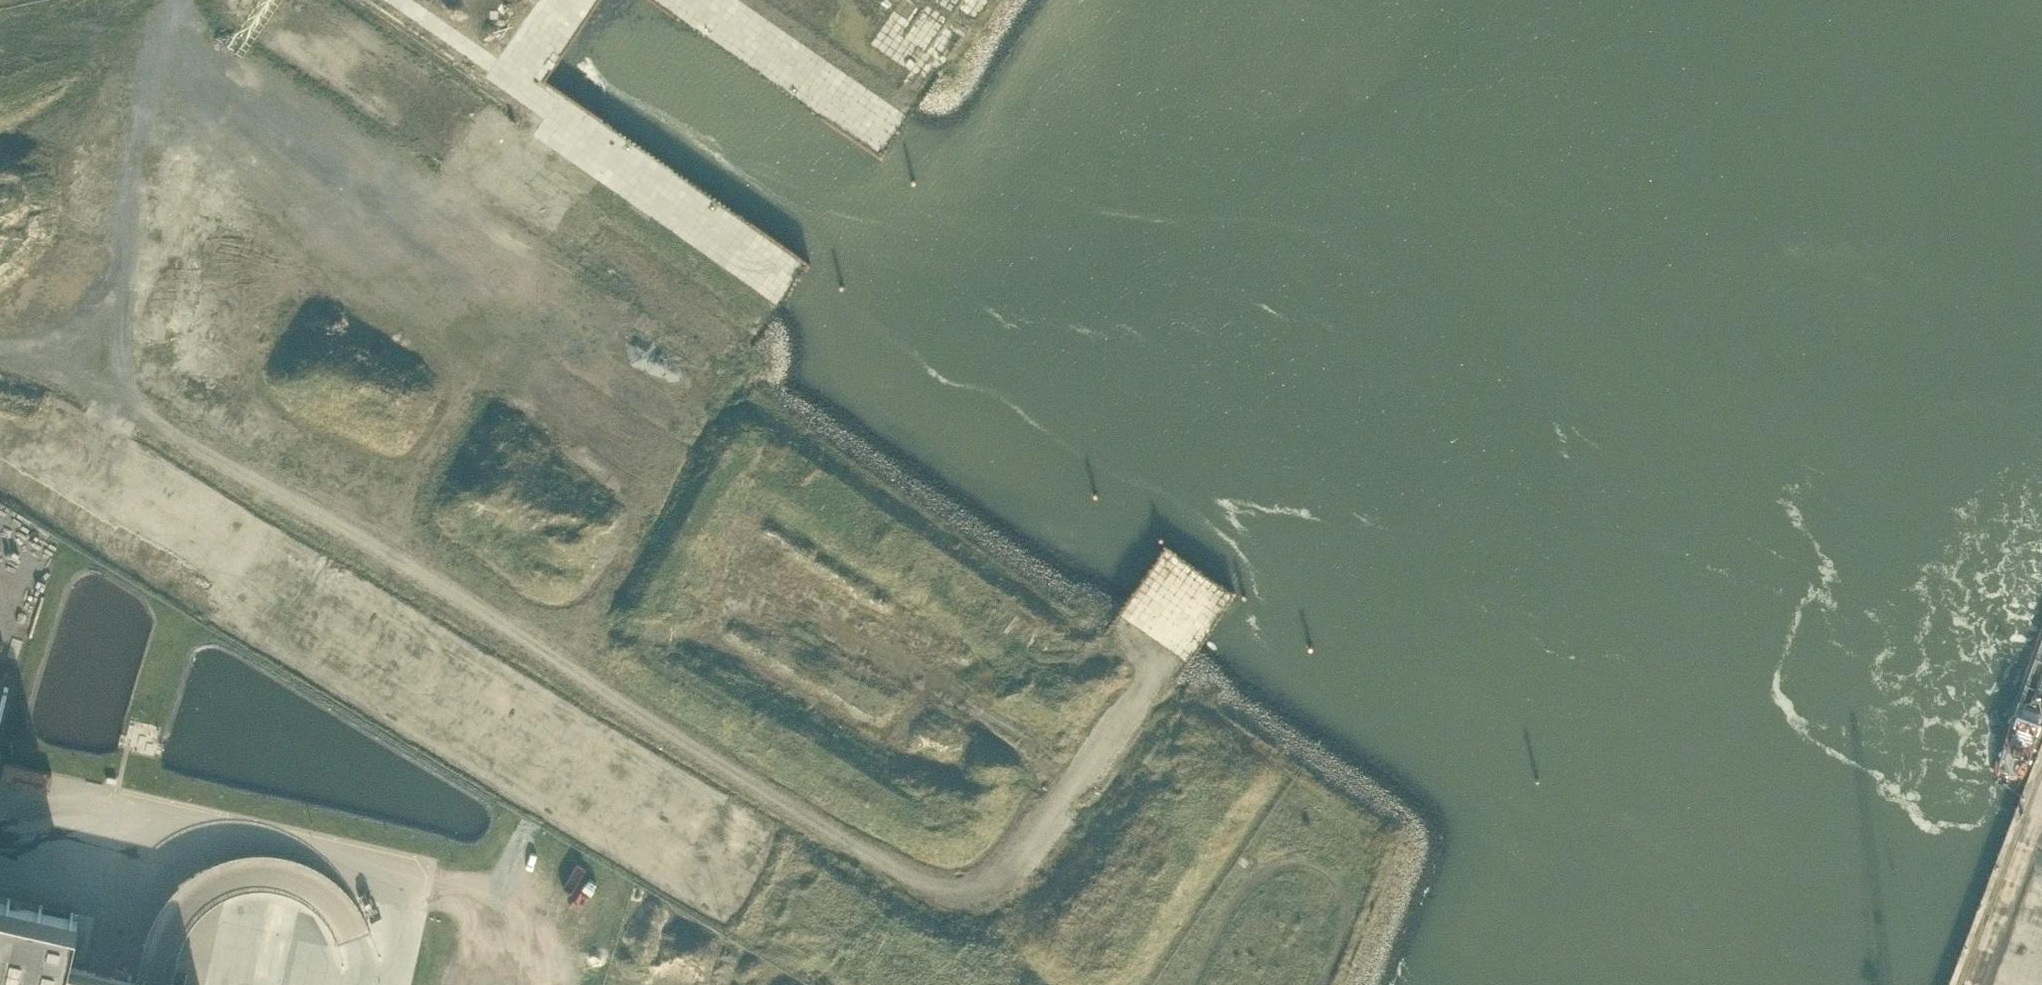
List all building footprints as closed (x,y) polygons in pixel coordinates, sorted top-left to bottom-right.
[(67,968),(77,923),(72,922),(73,915),(0,898),(0,984),(141,984),(67,968)]
